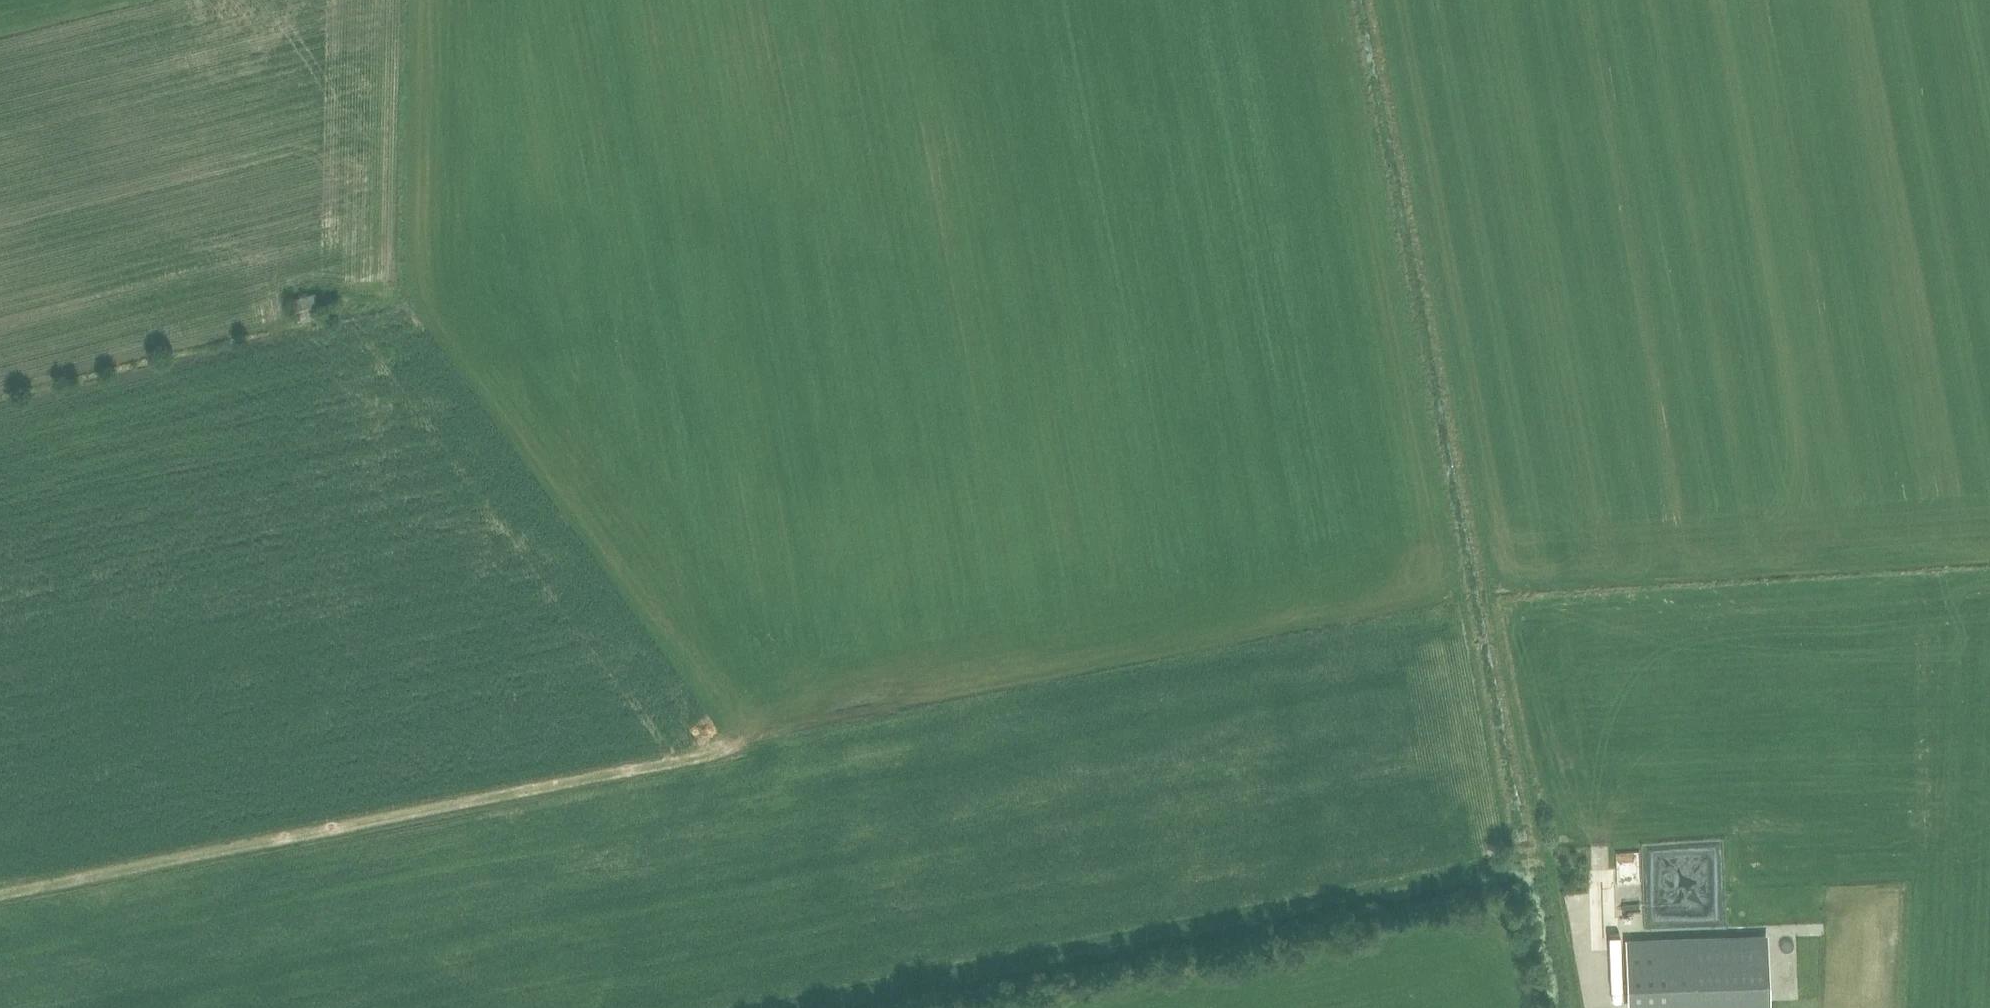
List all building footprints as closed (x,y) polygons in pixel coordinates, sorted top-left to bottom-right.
[(1643,872),(1641,847),(1619,848),(1620,873),(1643,872)] [(1577,886),(1565,889),(1570,910),(1583,906),(1577,886)] [(1632,1003),(1632,1007),(1771,1007),(1768,935),(1692,940),(1629,942),(1632,1003)]
